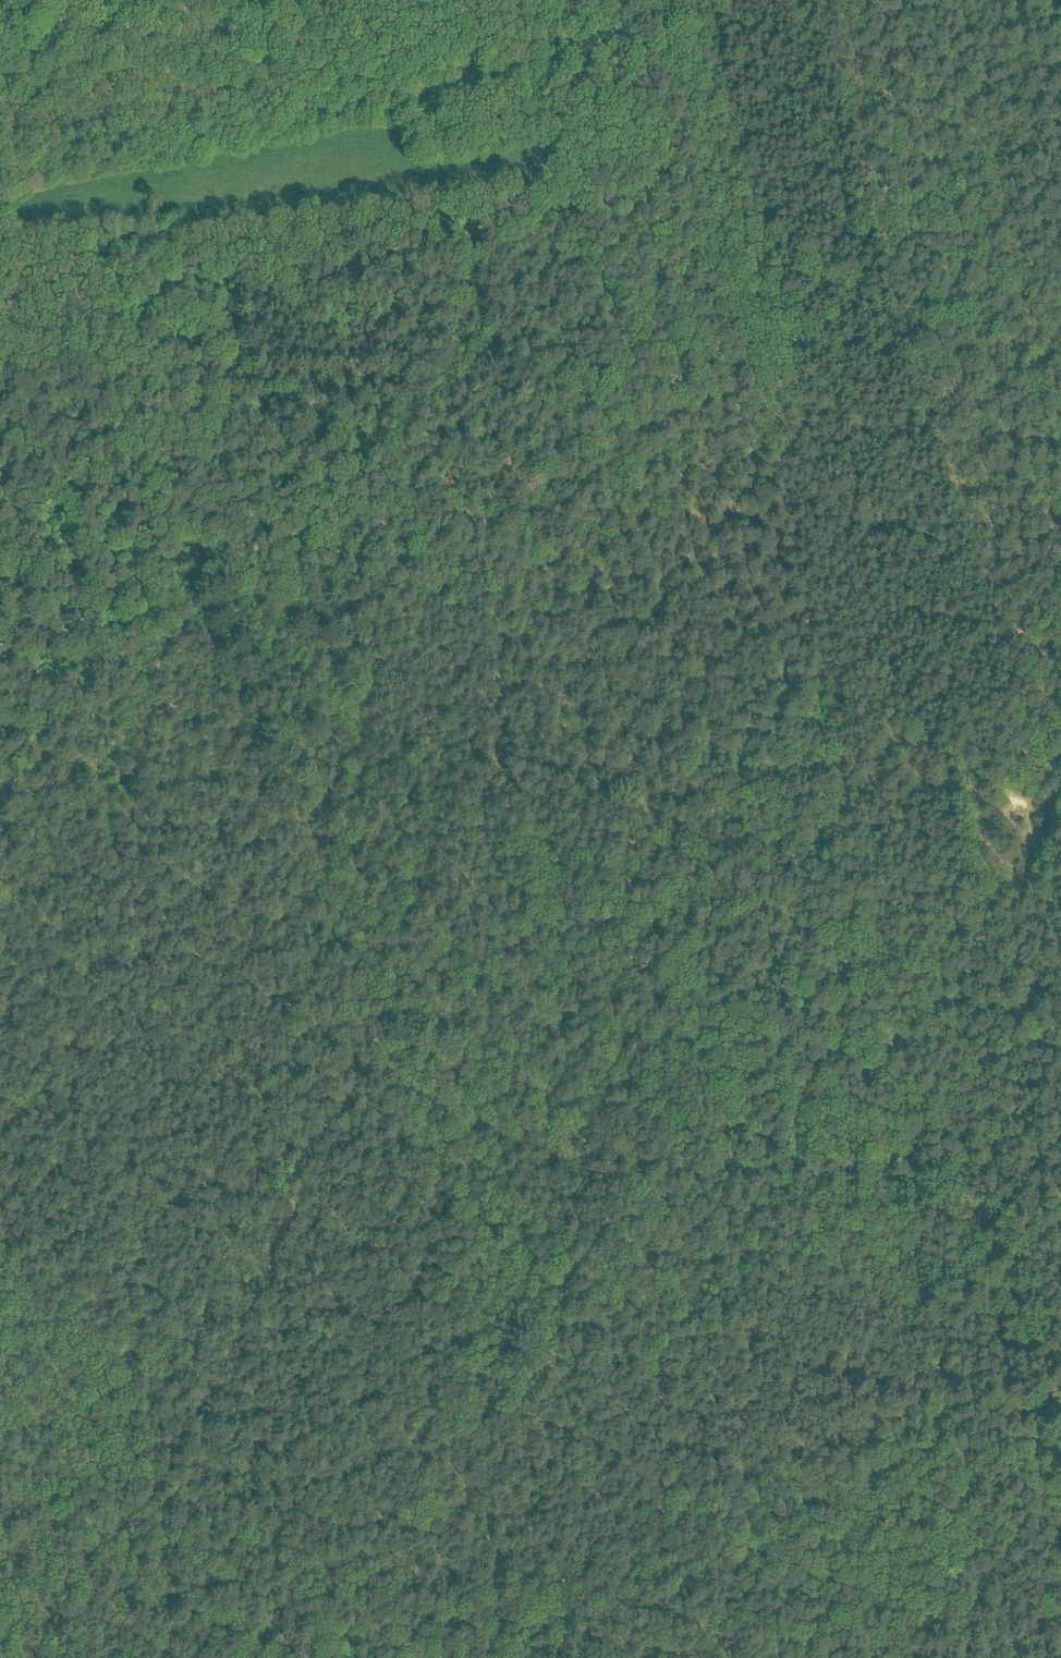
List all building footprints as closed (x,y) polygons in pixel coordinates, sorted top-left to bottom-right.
[(401,131),(409,129),(406,115),(397,117),(401,131)]
